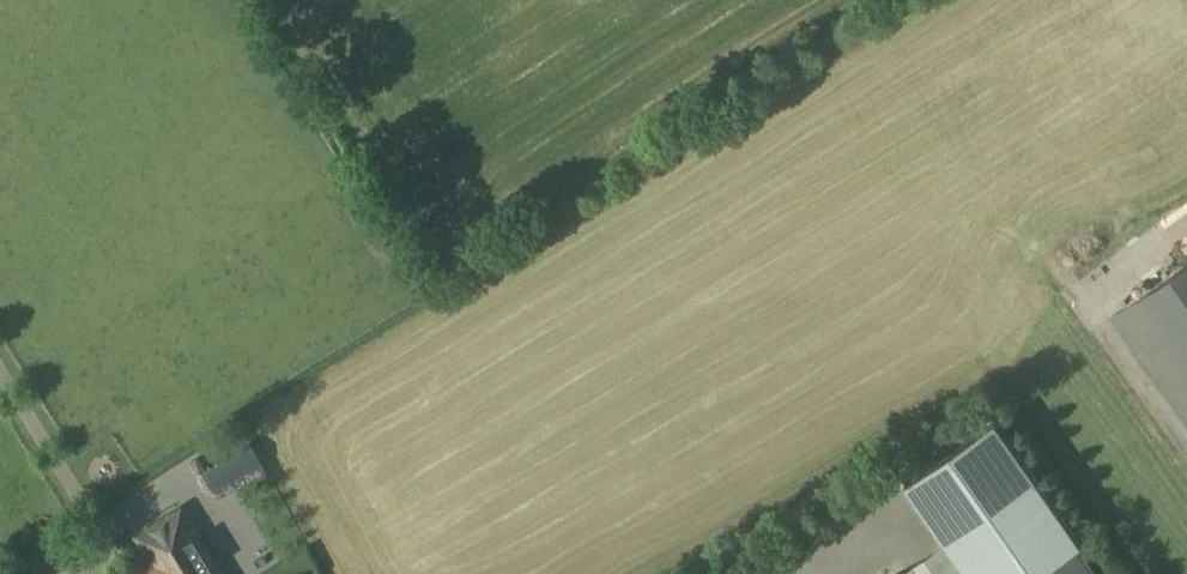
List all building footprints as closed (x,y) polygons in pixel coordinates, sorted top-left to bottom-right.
[(1111,316),(1186,421),(1186,262),(1111,316)] [(1077,544),(1081,541),(996,419),(907,481),(971,573),(1097,573),(1077,544)] [(251,446),(205,473),(217,494),(265,467),(251,446)] [(164,573),(224,573),(185,507),(140,535),(164,573)]
